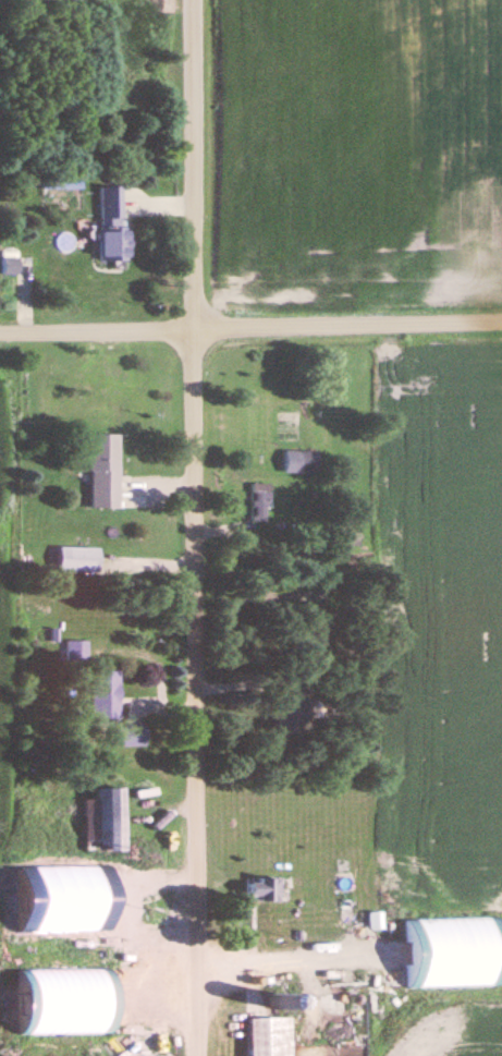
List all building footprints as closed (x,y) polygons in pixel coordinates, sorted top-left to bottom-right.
[(94,186),(93,261),(123,261),(124,225),(116,225),(117,186),(94,186)] [(12,272),(12,257),(0,257),(0,272),(12,272)] [(84,507),(113,507),(113,432),(84,432),(84,507)] [(313,472),(313,449),(280,449),(280,472),(313,472)] [(249,520),(266,520),(266,482),(249,482),(249,520)] [(93,547),(52,547),(52,570),(93,570),(93,547)] [(81,657),(81,640),(61,640),(61,657),(81,657)] [(114,669),(85,669),(85,718),(114,718),(114,669)] [(113,722),(113,744),(141,744),(141,722),(113,722)] [(115,786),(83,786),(84,831),(91,831),(91,849),(115,849),(115,786)] [(239,876),(239,900),(273,900),(273,876),(239,876)] [(361,914),(361,895),(338,895),(338,914),(361,914)] [(83,897),(46,897),(46,911),(83,911),(83,897)] [(11,968),(11,1034),(102,1034),(103,968),(11,968)] [(243,1055),(286,1055),(286,1016),(243,1016),(243,1055)]
